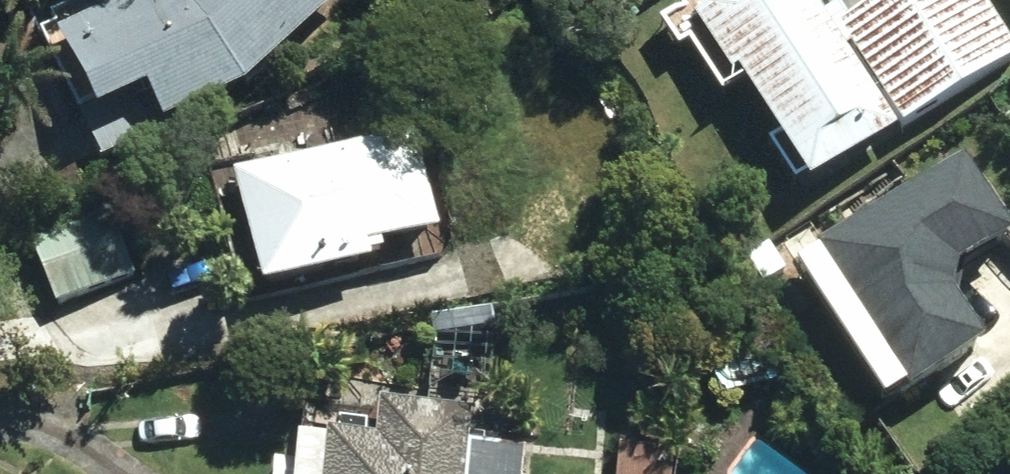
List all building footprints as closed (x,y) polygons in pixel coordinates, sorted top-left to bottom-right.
[(168,122),(249,83),(337,0),(134,0),(64,34),(103,112),(151,87),(168,122)] [(815,182),(1009,58),(1009,37),(986,0),(872,0),(832,25),(816,0),(703,0),(693,6),(734,74),(741,69),(815,182)] [(237,171),(266,286),(374,259),(370,245),(440,228),(415,127),(237,171)] [(997,195),(973,215),(1002,248),(1009,241),(1009,210),(997,195)] [(32,238),(58,303),(135,273),(109,208),(32,238)] [(721,396),(785,379),(771,329),(708,347),(721,396)] [(1002,413),(952,351),(906,389),(956,450),(1002,413)] [(526,447),(470,442),(474,408),(382,399),(379,436),(329,431),(328,438),(299,435),(295,473),(523,473),(526,447)] [(651,447),(618,445),(617,473),(649,473),(651,447)]
